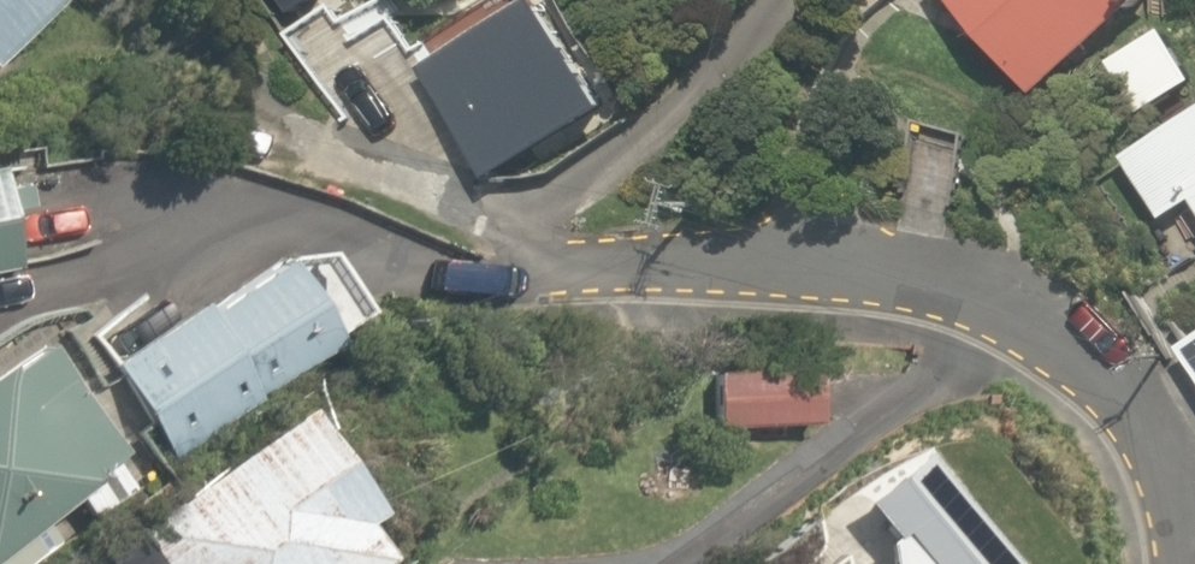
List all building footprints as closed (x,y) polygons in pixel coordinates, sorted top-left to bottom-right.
[(63,0),(0,0),(0,67),(63,0)] [(549,0),(529,0),(431,61),(501,173),(614,103),(549,0)] [(1050,95),(1157,0),(966,0),(1050,95)] [(1124,147),(1167,218),(1194,202),(1194,104),(1124,147)] [(958,215),(982,127),(927,113),(903,200),(958,215)] [(27,261),(0,159),(0,268),(27,261)] [(208,309),(195,292),(105,357),(174,454),(337,337),(280,257),(208,309)] [(1194,365),(1194,322),(1176,333),(1194,365)] [(131,443),(36,325),(0,354),(0,549),(131,443)] [(816,359),(713,357),(712,426),(815,427),(816,359)] [(399,561),(364,517),(386,500),(293,382),(121,518),(157,563),(395,563),(399,561)]
